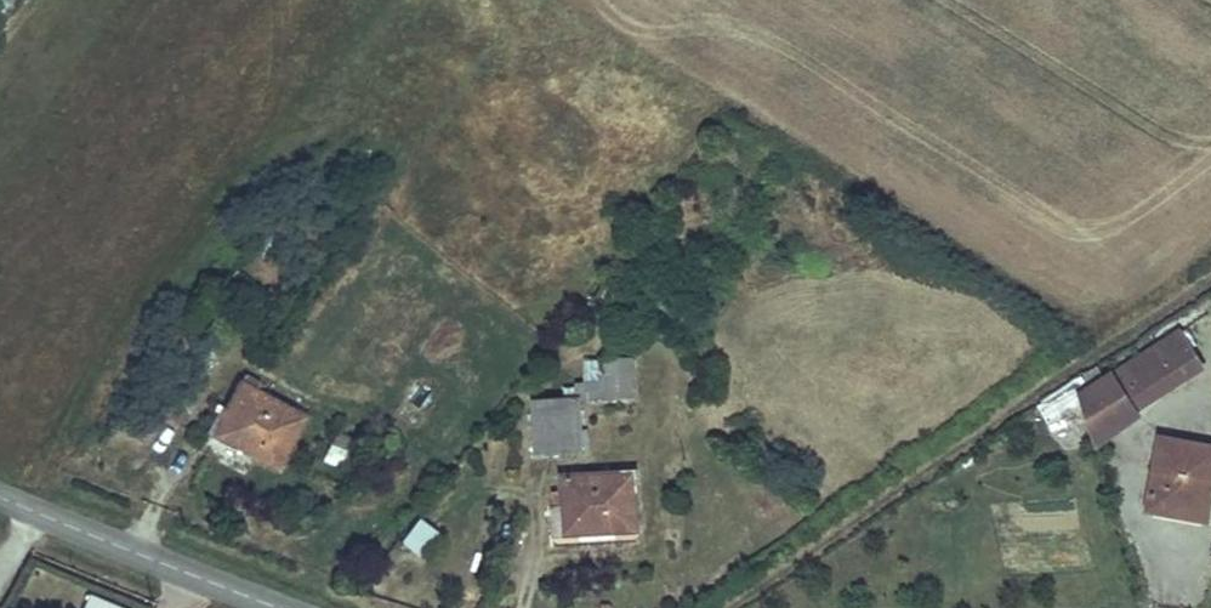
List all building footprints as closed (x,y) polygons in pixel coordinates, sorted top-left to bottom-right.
[(1208,369),(1204,363),(1182,327),(1112,371),(1140,411),(1208,369)] [(559,387),(560,399),(574,398),(600,397),(634,396),(634,385),(633,358),(585,360),(586,382),(574,383),(575,387),(559,387)] [(1078,393),(1101,376),(1093,364),(1038,403),(1059,432),(1084,414),(1078,393)] [(1140,418),(1109,371),(1101,376),(1078,393),(1084,414),(1095,447),(1140,418)] [(234,426),(223,447),(281,479),(307,428),(239,391),(224,420),(234,426)] [(574,398),(560,399),(530,400),(532,452),(554,451),(580,450),(578,398),(574,398)] [(213,441),(223,447),(234,426),(224,420),(213,441)] [(1157,442),(1149,516),(1175,518),(1176,506),(1210,511),(1210,449),(1157,442)] [(560,475),(562,510),(576,509),(577,536),(639,533),(636,472),(560,475)] [(1175,518),(1210,525),(1210,511),(1176,506),(1175,518)] [(576,509),(562,510),(563,536),(577,536),(576,509)] [(440,532),(421,519),(403,543),(422,556),(440,532)] [(133,607),(86,593),(82,607),(133,607)]
